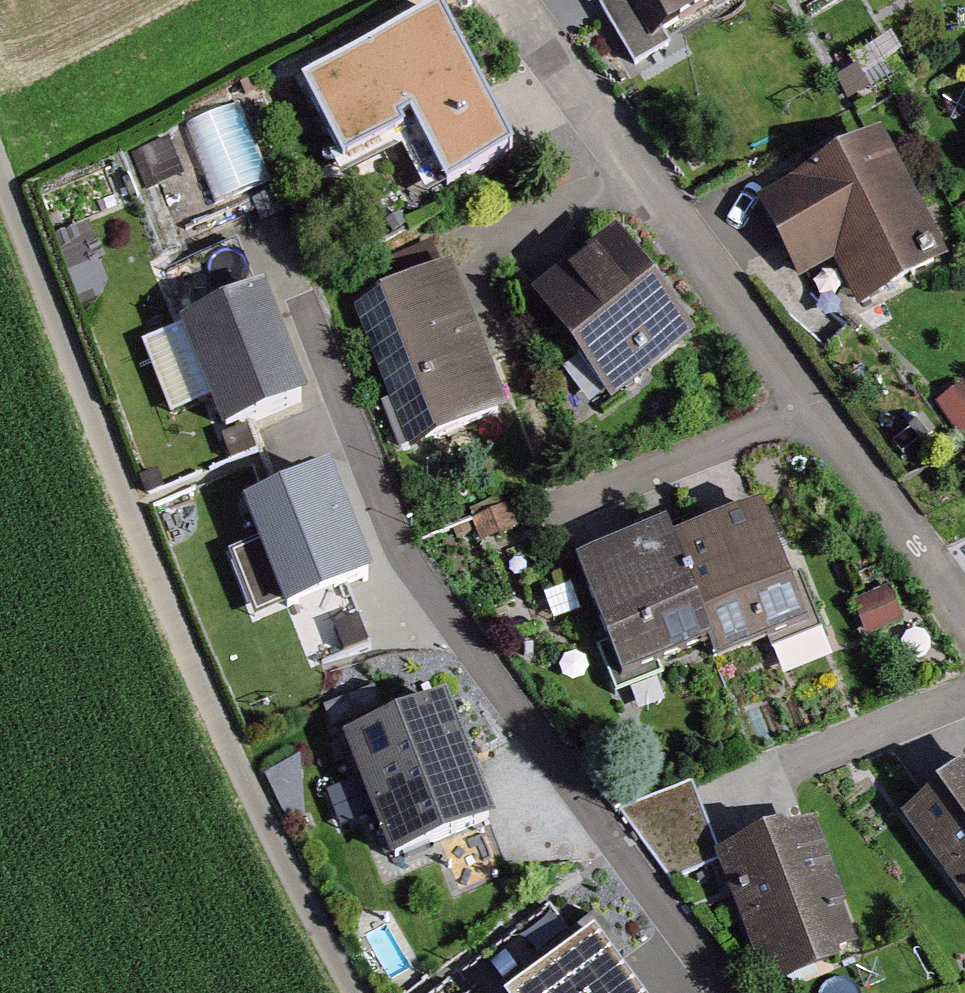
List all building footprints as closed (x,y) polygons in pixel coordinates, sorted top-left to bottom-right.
[(600,10),(619,0),(595,0),(600,10)] [(652,35),(717,0),(633,0),(652,35)] [(441,21),(309,92),(351,169),(400,143),(437,211),(520,166),(441,21)] [(948,262),(879,140),(767,203),(811,282),(845,263),(869,306),(948,262)] [(617,237),(534,302),(611,400),(694,335),(617,237)] [(452,278),(360,312),(413,457),(505,424),(452,278)] [(258,311),(161,348),(202,455),(299,417),(258,311)] [(324,479),(251,508),(314,665),(367,644),(343,585),(363,577),(324,479)] [(756,513),(673,546),(708,633),(717,653),(800,620),(756,513)] [(626,666),(708,633),(673,546),(667,530),(584,563),(626,666)] [(254,606),(281,599),(268,555),(242,562),(254,606)] [(450,715),(337,762),(389,885),(502,838),(450,715)] [(915,824),(964,891),(964,787),(915,824)] [(722,859),(772,992),(779,992),(863,962),(812,826),(722,859)] [(530,992),(621,992),(589,950),(530,992)]
